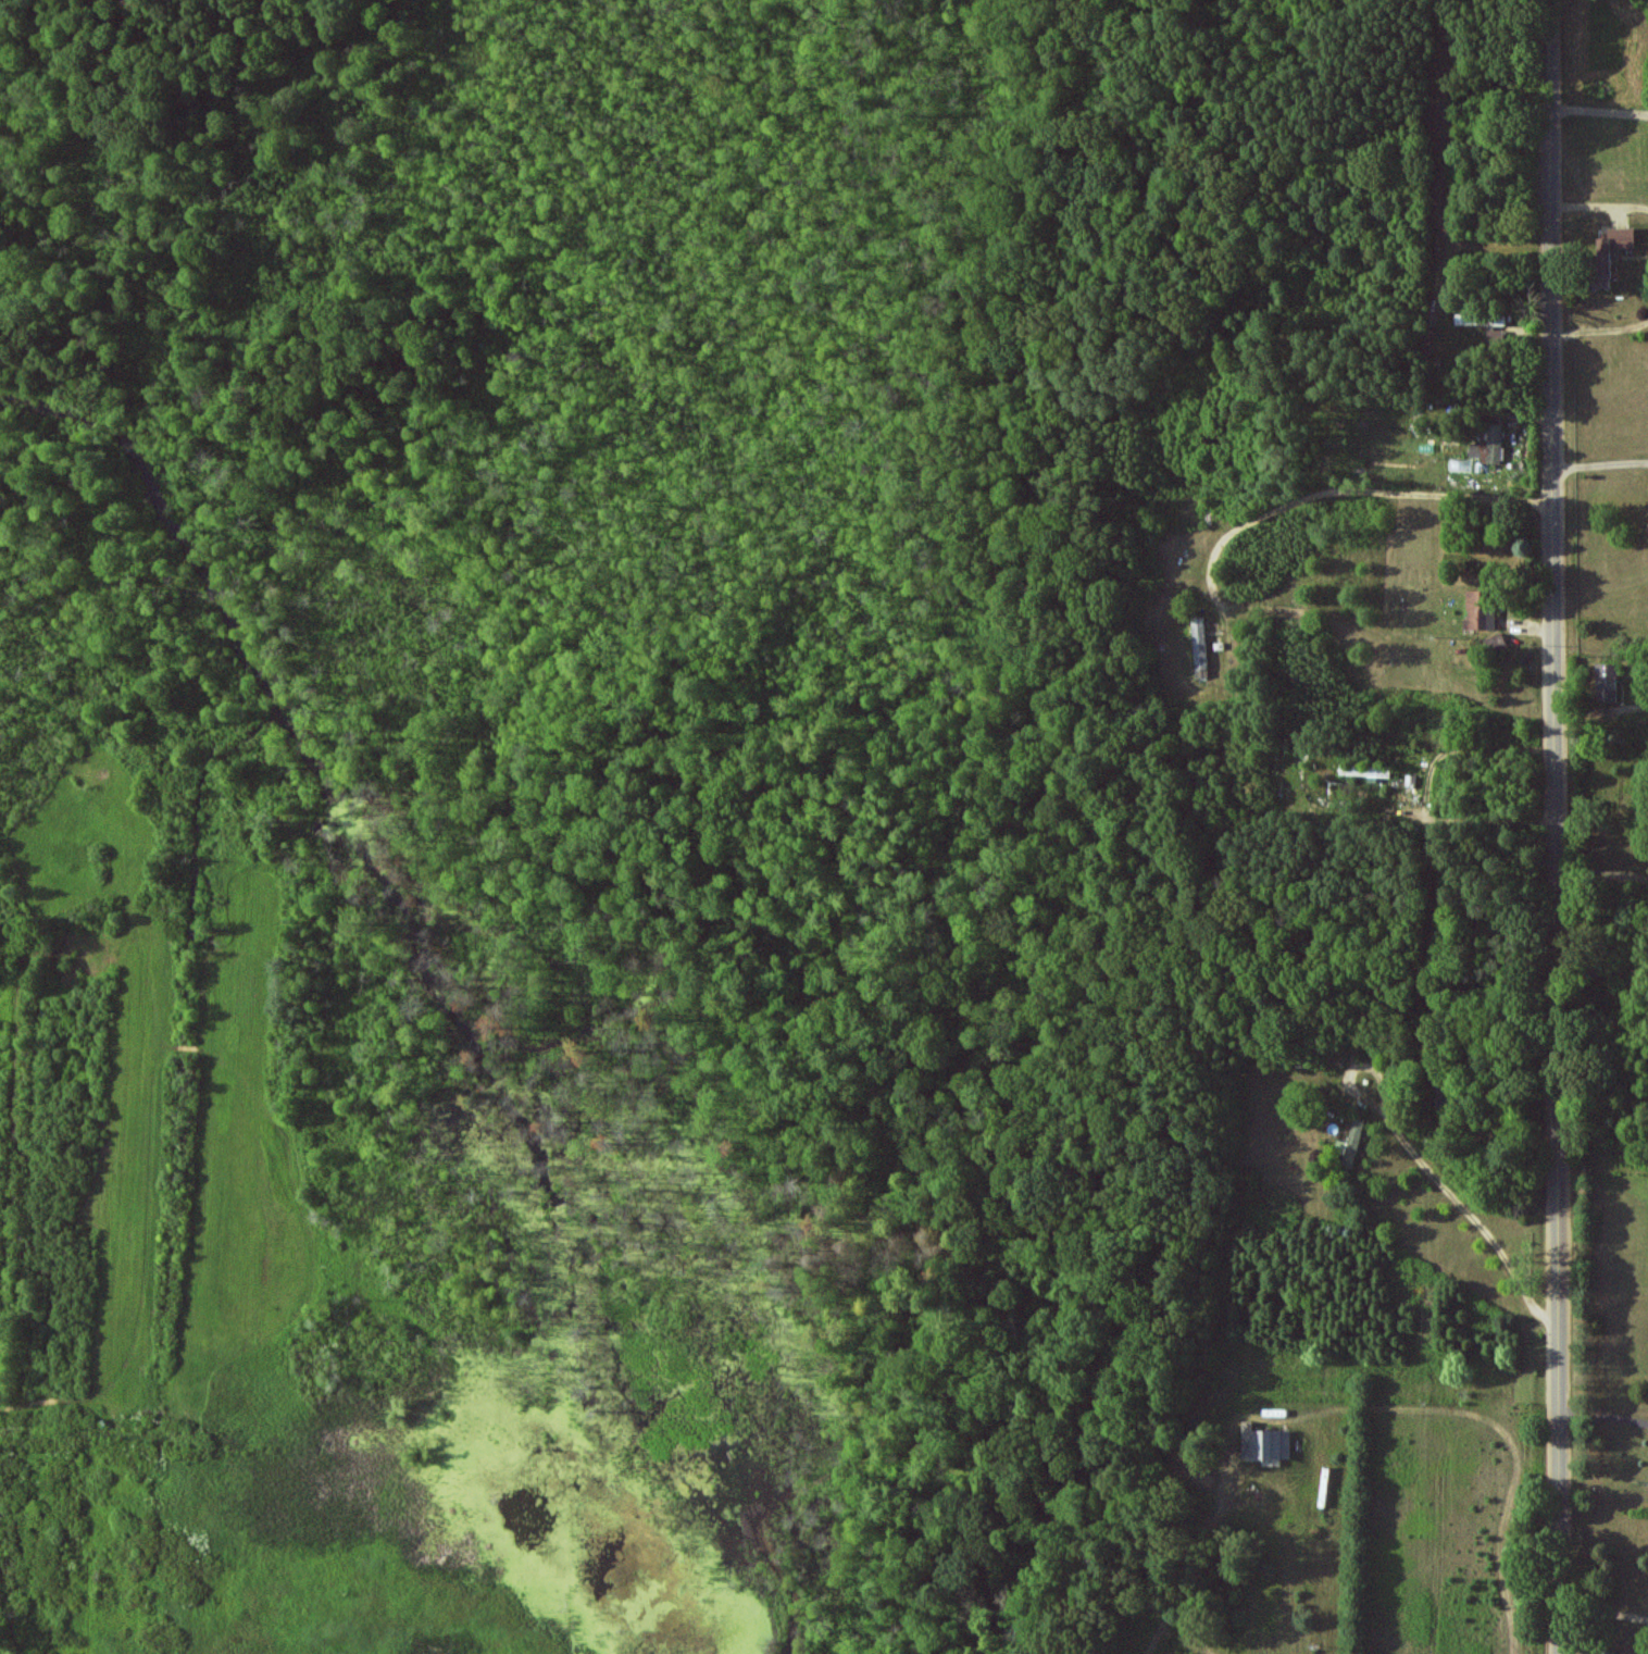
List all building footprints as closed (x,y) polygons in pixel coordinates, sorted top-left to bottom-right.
[(1504,424),(1489,423),(1489,444),(1471,443),(1471,456),(1483,456),(1483,463),(1502,463),(1504,424)] [(1472,473),(1474,462),(1482,463),(1483,459),(1451,456),(1450,470),(1472,473)] [(1464,629),(1494,629),(1493,589),(1467,590),(1468,619),(1464,619),(1464,629)] [(1207,676),(1206,616),(1194,616),(1194,676),(1207,676)] [(1510,648),(1503,632),(1485,640),(1492,656),(1510,648)] [(1598,700),(1618,700),(1619,663),(1598,663),(1598,700)] [(1391,778),(1391,766),(1340,764),(1340,776),(1391,778)] [(1350,1141),(1338,1140),(1336,1153),(1344,1154),(1342,1167),(1356,1169),(1363,1119),(1353,1117),(1350,1141)] [(1242,1458),(1291,1459),(1292,1430),(1253,1430),(1254,1421),(1243,1421),(1242,1458)]
